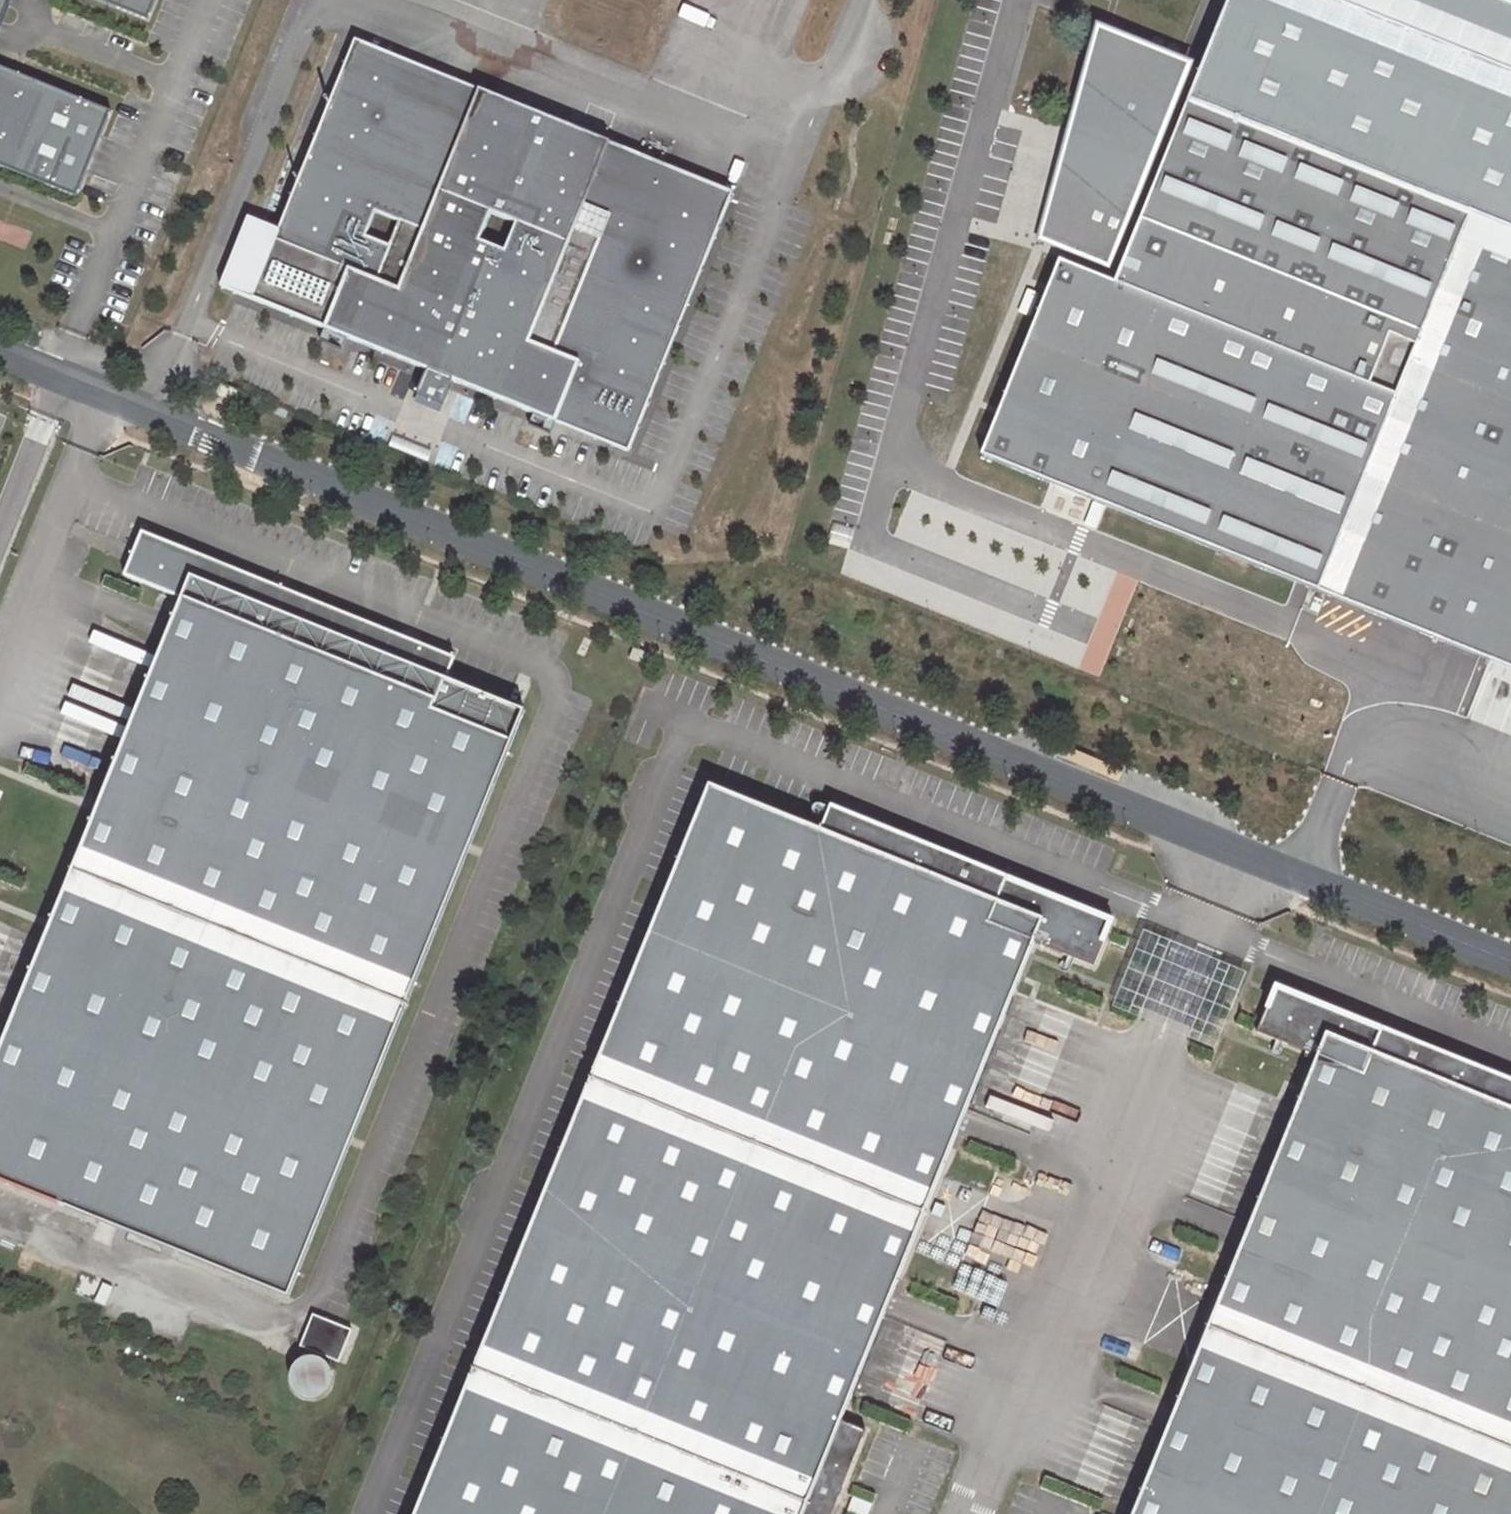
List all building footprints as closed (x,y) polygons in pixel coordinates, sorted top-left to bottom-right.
[(13,0),(0,0),(0,31),(13,0)] [(150,19),(158,0),(105,0),(150,19)] [(1183,93),(1510,224),(1510,6),(1495,0),(1221,0),(1197,60),(1193,69),(1183,93)] [(1106,23),(1045,233),(1055,237),(1113,37),(1193,69),(1197,60),(1106,23)] [(387,284),(467,86),(346,37),(269,228),(266,236),(336,264),(387,284)] [(1510,660),(1510,224),(1183,93),(1193,69),(1113,37),(1055,237),(1068,242),(986,452),(1510,660)] [(78,200),(114,116),(0,68),(0,167),(78,200)] [(599,139),(467,86),(387,284),(336,264),(312,323),(548,417),(571,360),(519,339),(599,139)] [(724,188),(599,139),(519,339),(571,360),(548,417),(622,446),(724,188)] [(212,283),(312,323),(336,264),(266,236),(269,228),(239,216),(212,283)] [(0,1050),(0,1183),(288,1299),(525,711),(442,678),(392,658),(400,638),(149,537),(132,577),(183,598),(0,1050)] [(392,658),(442,678),(450,658),(400,638),(392,658)] [(633,647),(629,657),(646,664),(650,654),(633,647)] [(708,786),(415,1513),(832,1513),(865,1431),(841,1422),(1033,943),(1093,967),(1112,920),(829,806),(819,831),(708,786)] [(1155,945),(1130,1007),(1201,1036),(1226,974),(1155,945)] [(1274,986),(1255,1033),(1316,1057),(1131,1513),(1510,1513),(1510,1081),(1274,986)] [(331,1373),(326,1365),(327,1360),(338,1364),(351,1332),(312,1317),(299,1349),(312,1354),(309,1360),(303,1361),(296,1365),(292,1370),(290,1375),(290,1383),(291,1388),(295,1395),(300,1399),(306,1402),(314,1402),(321,1400),(325,1397),(328,1394),(331,1388),(332,1380),(331,1373)]
